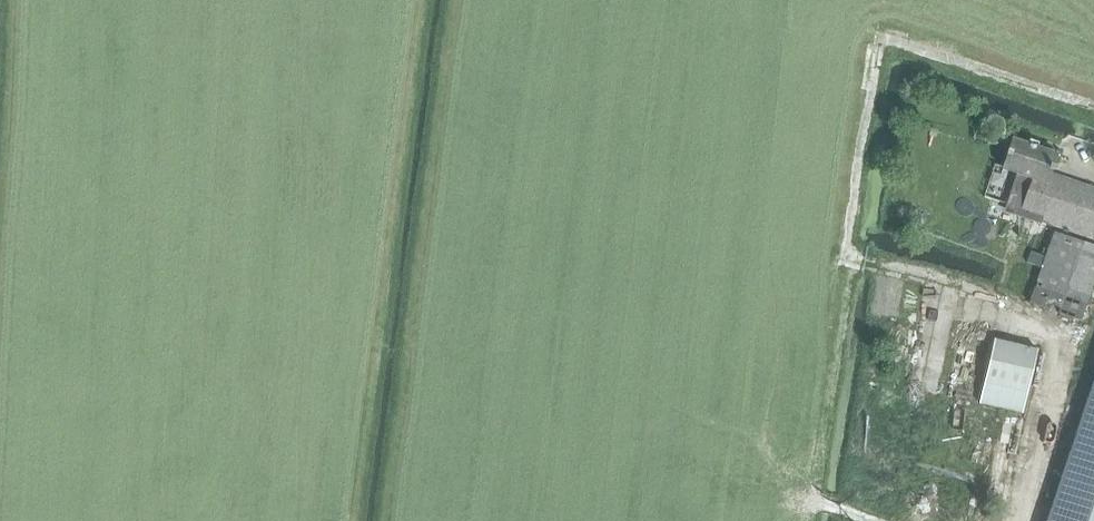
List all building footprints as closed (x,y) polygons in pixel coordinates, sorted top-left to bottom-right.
[(1051,175),(1058,154),(1011,139),(1001,169),(1014,174),(1001,214),(1038,227),(1040,222),(1093,239),(1093,189),(1051,175)] [(1053,232),(1033,287),(1028,303),(1080,321),(1086,305),(1093,282),(1093,245),(1053,232)] [(1022,414),(1027,393),(1037,348),(993,338),(977,403),(1022,414)] [(1045,520),(1093,520),(1093,374),(1045,520)]
